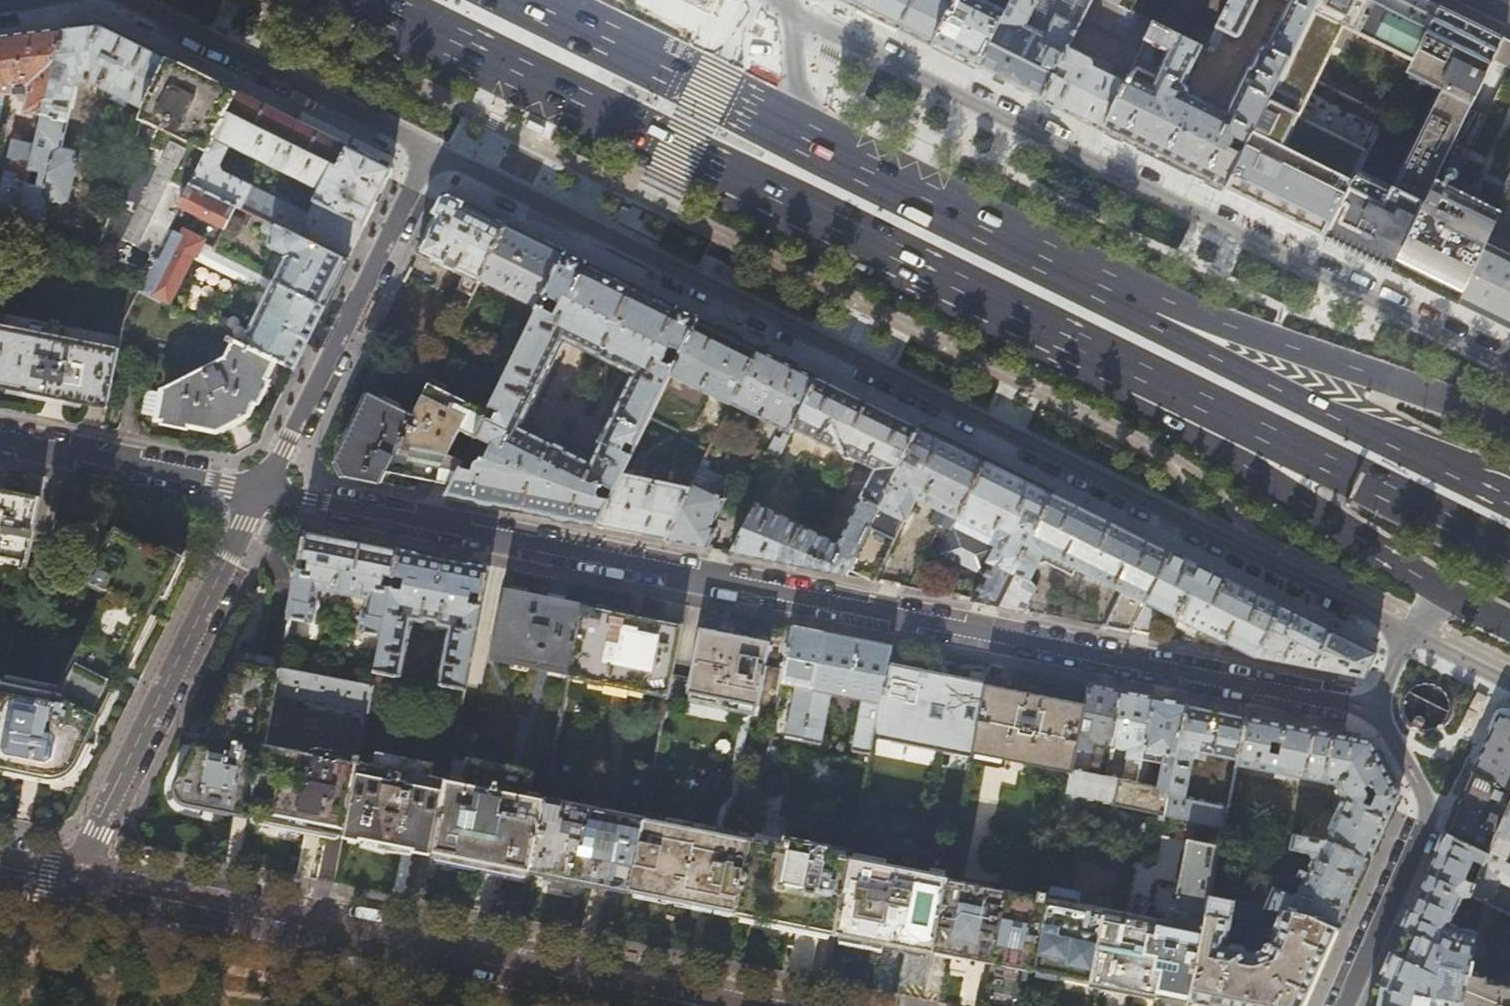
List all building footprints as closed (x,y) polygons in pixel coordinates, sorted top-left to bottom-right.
[(895,26),(934,45),(956,0),(945,0),(944,0),(843,0),(895,26)] [(977,66),(1010,0),(956,0),(934,45),(957,56),(977,66)] [(977,66),(1042,98),(1069,46),(1082,18),(1091,0),(1010,0),(977,66)] [(1110,0),(1091,0),(1082,18),(1111,32),(1124,7),(1110,0)] [(1105,130),(1145,149),(1184,169),(1224,188),(1241,152),(1234,149),(1239,140),(1246,143),(1317,0),(1288,0),(1289,1),(1267,46),(1265,45),(1261,46),(1249,68),(1247,67),(1225,111),(1188,92),(1188,90),(1188,89),(1188,87),(1187,86),(1187,85),(1186,85),(1185,84),(1184,83),(1201,45),(1188,39),(1154,22),(1145,40),(1168,52),(1152,84),(1130,74),(1127,80),(1105,130)] [(1124,7),(1131,11),(1136,0),(1110,0),(1124,7)] [(1214,32),(1206,48),(1213,51),(1224,30),(1235,35),(1240,34),(1257,0),(1230,0),(1214,32)] [(1224,188),(1324,238),(1439,5),(1429,0),(1317,0),(1246,143),(1241,152),(1224,188)] [(1439,5),(1324,238),(1391,271),(1463,120),(1491,60),(1503,37),(1439,5)] [(1131,11),(1124,7),(1111,32),(1128,39),(1139,14),(1131,11)] [(1139,14),(1128,39),(1142,47),(1145,40),(1154,22),(1139,14)] [(101,24),(63,29),(55,65),(68,67),(63,79),(52,76),(43,115),(37,141),(37,145),(31,171),(37,173),(35,182),(29,181),(28,182),(20,220),(52,233),(59,203),(64,204),(69,200),(79,156),(74,150),(62,147),(77,84),(88,81),(146,109),(169,58),(101,24)] [(1206,48),(1214,32),(1205,27),(1191,32),(1188,39),(1201,45),(1206,48)] [(0,37),(0,96),(15,95),(14,90),(25,87),(26,91),(25,94),(29,94),(30,97),(27,112),(43,115),(52,76),(55,65),(63,29),(0,37)] [(1503,37),(1491,60),(1509,70),(1482,129),(1509,142),(1509,40),(1503,37)] [(1069,46),(1042,98),(1074,114),(1105,130),(1127,80),(1101,67),(1104,60),(1088,52),(1087,55),(1069,46)] [(100,252),(148,271),(181,206),(192,184),(228,111),(237,92),(169,58),(146,109),(100,252)] [(392,169),(349,148),(273,110),(237,92),(228,111),(192,184),(236,206),(265,220),(348,261),(361,232),(376,202),(392,169)] [(1391,271),(1458,304),(1494,227),(1509,192),(1509,142),(1482,129),(1463,120),(1391,271)] [(12,140),(4,177),(28,182),(29,181),(31,171),(37,145),(12,140)] [(3,178),(0,193),(0,216),(16,219),(20,220),(28,182),(4,177),(3,178)] [(192,184),(181,206),(226,228),(236,206),(192,184)] [(1494,227),(1509,235),(1509,192),(1494,227)] [(456,271),(479,283),(481,280),(508,225),(480,212),(447,195),(418,253),(446,267),(452,257),(455,259),(454,262),(459,265),(456,271)] [(16,219),(0,216),(0,232),(13,234),(16,219)] [(275,281),(325,306),(338,279),(348,261),(265,220),(262,228),(263,232),(272,237),(269,244),(269,247),(287,256),(275,281)] [(520,231),(508,225),(481,280),(503,290),(508,289),(517,293),(519,298),(535,307),(530,309),(524,322),(531,326),(566,254),(537,240),(520,231)] [(1494,227),(1458,304),(1509,330),(1509,235),(1494,227)] [(158,259),(142,292),(168,305),(194,255),(194,254),(197,255),(197,253),(199,254),(203,245),(204,244),(202,243),(204,239),(184,230),(182,234),(176,232),(162,261),(158,259)] [(194,254),(194,255),(267,293),(270,288),(274,280),(215,250),(203,245),(199,254),(197,253),(197,255),(194,254)] [(652,413),(672,373),(698,319),(566,254),(531,326),(512,363),(491,406),(500,411),(495,421),(486,416),(476,437),(491,445),(483,459),(482,459),(481,459),(479,459),(478,459),(477,459),(476,460),(475,461),(474,462),(470,469),(461,466),(453,482),(447,496),(598,526),(623,474),(632,455),(618,449),(622,438),(637,445),(643,433),(645,428),(647,423),(652,413)] [(276,359),(294,369),(313,332),(325,306),(275,281),(274,280),(270,288),(267,293),(242,342),(276,359)] [(757,348),(698,319),(672,373),(731,402),(757,348)] [(53,397),(106,408),(117,353),(0,330),(0,387),(53,397)] [(242,342),(230,336),(228,340),(233,343),(227,356),(165,388),(165,391),(160,415),(159,419),(194,426),(217,431),(248,413),(262,386),(276,359),(242,342)] [(818,378),(757,348),(731,402),(792,431),(793,428),(818,378)] [(846,575),(848,570),(919,428),(818,378),(793,428),(876,467),(839,541),(757,502),(732,552),(846,575)] [(488,411),(431,382),(414,415),(389,465),(406,473),(408,470),(421,476),(423,472),(437,479),(439,476),(453,482),(461,466),(476,437),(486,416),(488,411)] [(142,412),(160,415),(165,391),(147,387),(142,412)] [(389,465),(414,415),(371,394),(354,427),(338,459),(347,476),(381,483),(389,465)] [(659,417),(652,413),(647,423),(654,427),(659,417)] [(937,509),(957,518),(986,461),(919,428),(848,570),(863,576),(874,581),(915,498),(937,509)] [(768,471),(773,460),(757,452),(751,463),(768,471)] [(690,487),(665,539),(707,547),(717,527),(713,526),(718,516),(721,517),(728,502),(725,500),(732,485),(722,480),(723,477),(707,469),(710,462),(703,459),(690,487)] [(957,518),(980,529),(999,539),(988,561),(990,562),(972,600),(999,605),(1054,494),(1021,478),(986,461),(957,518)] [(623,474),(598,526),(665,539),(690,487),(623,474)] [(20,561),(19,568),(24,569),(39,497),(23,494),(0,489),(0,557),(20,561)] [(1054,494),(999,605),(1025,611),(1036,588),(1030,579),(1038,564),(1044,562),(1072,575),(1075,568),(1092,576),(1122,590),(1104,626),(1129,631),(1143,604),(1144,601),(1169,551),(1054,494)] [(384,636),(402,548),(308,530),(290,618),(314,622),(316,620),(320,603),(318,599),(319,590),(369,600),(368,608),(367,610),(366,611),(364,612),(361,629),(362,631),(364,632),(384,636)] [(0,691),(0,766),(18,769),(51,776),(55,776),(59,775),(62,774),(65,773),(68,771),(71,769),(73,767),(75,764),(141,633),(178,561),(143,544),(118,531),(91,584),(105,592),(55,690),(2,680),(2,682),(0,691)] [(440,683),(466,689),(490,566),(402,548),(384,636),(377,671),(403,676),(415,620),(424,622),(423,625),(426,629),(436,631),(441,628),(442,626),(451,628),(440,683)] [(1280,605),(1169,551),(1144,601),(1197,627),(1255,656),(1280,605)] [(496,658),(572,674),(586,605),(570,602),(545,597),(523,593),(509,590),(496,658)] [(1157,611),(1143,604),(1129,631),(1146,634),(1157,611)] [(669,696),(683,624),(666,621),(639,616),(612,610),(586,605),(572,674),(571,678),(669,696)] [(1375,652),(1280,605),(1255,656),(1363,677),(1369,665),(1375,652)] [(805,740),(827,633),(794,626),(783,684),(797,687),(788,736),(805,740)] [(738,911),(752,840),(728,834),(728,836),(725,829),(728,815),(739,798),(741,794),(742,790),(741,772),(752,718),(756,715),(758,708),(760,708),(773,643),(745,638),(703,629),(689,694),(691,694),(690,701),(740,712),(742,716),(731,768),(731,777),(726,780),(724,776),(715,774),(707,779),(705,789),(710,797),(720,800),(723,798),(725,801),(718,811),(715,826),(709,831),(709,830),(645,817),(630,889),(689,901),(738,911)] [(833,694),(850,697),(861,639),(827,633),(805,740),(823,743),(833,694)] [(861,639),(850,697),(864,700),(854,749),(872,753),(881,708),(890,663),(893,646),(861,639)] [(219,809),(251,815),(265,742),(275,695),(280,669),(238,661),(205,730),(198,745),(194,745),(177,782),(176,787),(176,791),(178,794),(180,798),(183,800),(185,802),(189,804),(219,809)] [(892,664),(890,663),(881,708),(898,712),(900,706),(981,722),(989,685),(989,682),(986,682),(984,689),(970,686),(971,680),(959,677),(946,674),(944,682),(931,679),(932,672),(916,669),(906,667),(904,673),(891,671),(892,664)] [(374,687),(280,669),(275,695),(369,713),(369,710),(374,687)] [(1413,727),(1420,730),(1428,731),(1436,729),(1442,724),(1447,718),(1450,710),(1450,702),(1447,695),(1442,689),(1435,684),(1427,683),(1419,683),(1412,687),(1406,692),(1403,699),(1401,707),(1403,715),(1407,722),(1413,727)] [(989,685),(981,722),(975,754),(1073,773),(1073,771),(1087,705),(1063,700),(1030,693),(989,685)] [(1123,691),(1091,685),(1087,705),(1073,771),(1088,774),(1094,742),(1112,746),(1123,691)] [(1140,784),(1156,698),(1123,691),(1112,746),(1130,750),(1123,781),(1140,784)] [(1073,771),(1073,773),(1069,795),(1114,805),(1160,814),(1166,815),(1189,704),(1156,698),(1140,784),(1123,781),(1105,777),(1088,774),(1073,771)] [(1191,820),(1225,827),(1230,805),(1188,796),(1195,758),(1201,759),(1202,753),(1239,760),(1248,716),(1189,704),(1166,815),(1191,820)] [(1474,773),(1509,791),(1509,719),(1500,715),(1489,740),(1474,773)] [(1225,827),(1282,839),(1294,841),(1295,837),(1325,842),(1370,859),(1389,816),(1400,793),(1372,740),(1248,716),(1239,760),(1238,765),(1336,785),(1344,799),(1326,838),(1306,829),(1307,824),(1303,818),(1230,804),(1230,805),(1225,827)] [(304,825),(345,832),(360,760),(361,754),(357,754),(356,759),(265,742),(251,815),(304,825)] [(392,843),(435,851),(449,778),(433,775),(419,772),(421,760),(378,751),(375,763),(360,760),(345,832),(345,833),(392,843)] [(507,866),(532,870),(547,797),(530,794),(535,771),(471,758),(466,781),(449,778),(435,851),(480,860),(507,866)] [(419,772),(433,775),(436,763),(421,760),(419,772)] [(1474,773),(1465,794),(1447,834),(1489,854),(1509,807),(1509,791),(1474,773)] [(630,889),(645,817),(547,797),(532,870),(591,882),(630,889)] [(1489,854),(1470,895),(1483,902),(1509,916),(1509,807),(1489,854)] [(1211,896),(1225,827),(1191,820),(1171,920),(1048,895),(1048,897),(1034,964),(1033,970),(1049,973),(1107,985),(1162,995),(1190,1001),(1211,896)] [(836,931),(851,859),(848,859),(849,851),(825,847),(787,839),(763,834),(761,841),(752,840),(738,911),(792,922),(836,931)] [(1447,834),(1427,878),(1371,1005),(1462,1005),(1469,974),(1483,902),(1470,895),(1489,854),(1447,834)] [(1294,841),(1282,839),(1281,848),(1311,854),(1314,858),(1308,870),(1303,868),(1298,878),(1303,880),(1297,893),(1292,895),(1266,883),(1258,900),(1251,899),(1250,904),(1282,910),(1309,916),(1339,928),(1357,888),(1370,859),(1325,842),(1295,837),(1294,841)] [(949,879),(851,859),(836,931),(884,940),(935,950),(936,945),(949,879)] [(1048,897),(949,879),(936,945),(1034,964),(1048,897)] [(1317,978),(1339,928),(1309,916),(1282,910),(1250,904),(1237,901),(1211,896),(1190,1001),(1216,1005),(1304,1005),(1317,978)] [(1012,966),(1033,970),(1034,964),(936,945),(935,950),(949,953),(1012,966)] [(904,954),(902,989),(923,990),(923,979),(943,980),(945,961),(927,960),(927,955),(904,954)] [(1469,974),(1462,1005),(1509,1005),(1509,988),(1485,983),(1487,978),(1469,974)]
